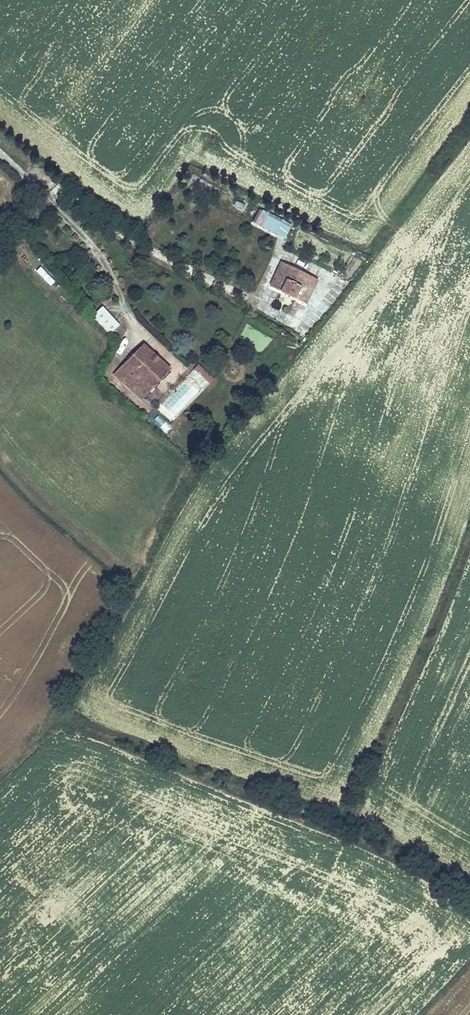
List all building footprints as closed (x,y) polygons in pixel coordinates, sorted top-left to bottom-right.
[(258,224),(285,239),(290,228),(264,214),(258,224)] [(308,303),(319,280),(281,262),(270,285),(308,303)] [(120,325),(103,306),(92,316),(109,336),(120,325)] [(171,369),(144,343),(119,369),(147,395),(171,369)] [(198,364),(194,368),(210,383),(214,379),(198,364)] [(147,395),(119,369),(113,375),(141,401),(147,395)]
